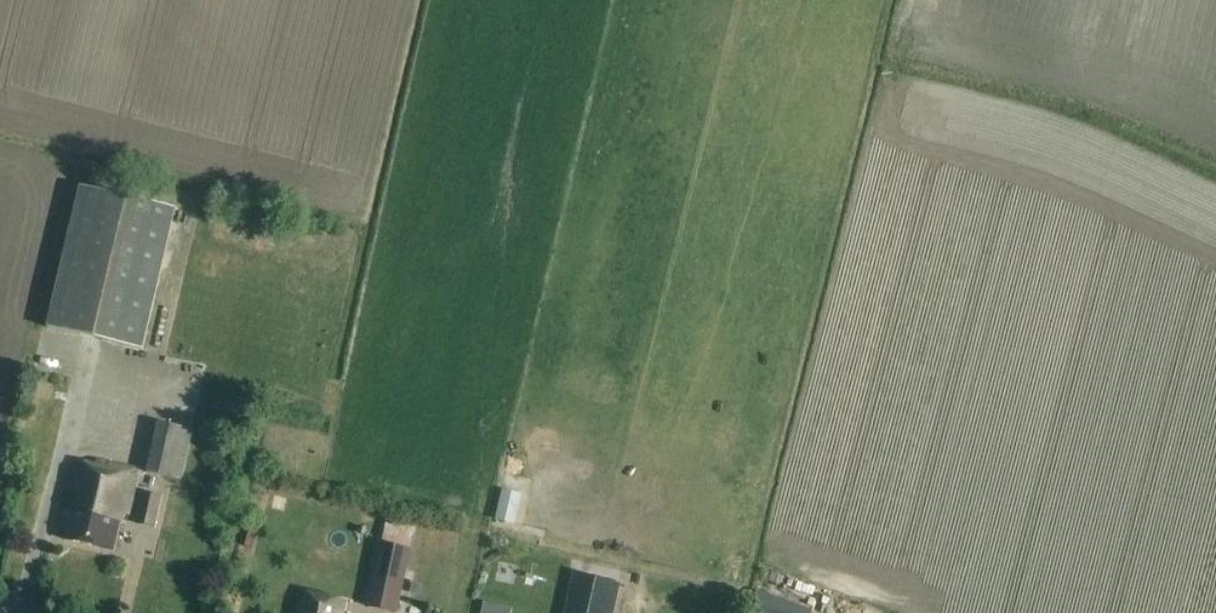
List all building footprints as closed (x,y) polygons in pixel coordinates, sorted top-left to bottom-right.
[(144,351),(177,209),(82,187),(48,328),(144,351)] [(182,481),(193,431),(159,423),(148,473),(182,481)] [(95,466),(77,461),(64,517),(72,519),(67,540),(112,550),(118,524),(122,525),(124,515),(127,516),(137,472),(96,462),(95,466)] [(156,530),(163,497),(143,492),(135,525),(156,530)] [(391,612),(398,612),(415,525),(385,520),(369,609),(391,612)] [(612,595),(572,586),(569,585),(563,612),(608,612),(612,595)] [(347,601),(304,592),(299,612),(344,612),(347,601)] [(750,612),(811,612),(758,592),(750,612)] [(481,612),(496,612),(497,606),(483,603),(481,612)]
